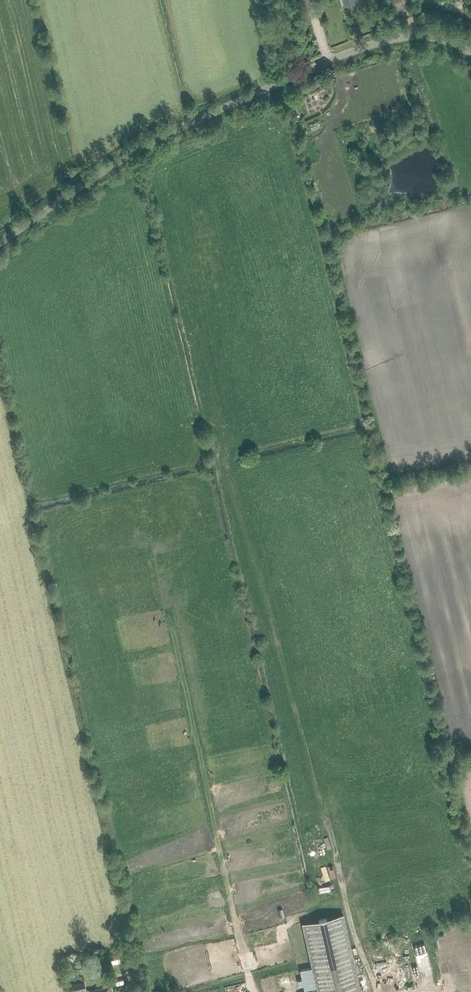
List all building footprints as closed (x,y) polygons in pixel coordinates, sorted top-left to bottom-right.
[(343,914),(301,923),(317,991),(361,991),(343,914)] [(74,991),(86,989),(84,982),(72,985),(74,991)]
